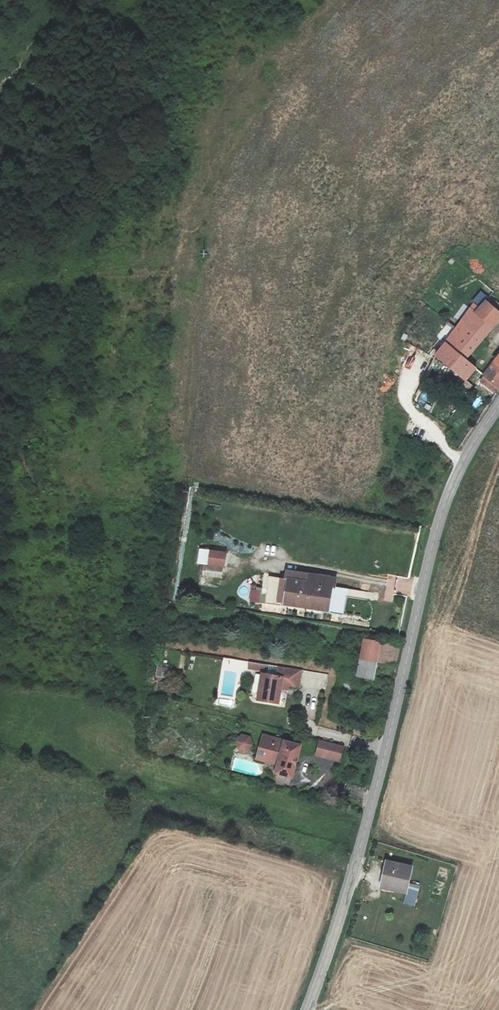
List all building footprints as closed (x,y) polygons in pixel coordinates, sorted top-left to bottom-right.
[(438,297),(443,302),(452,293),(447,288),(438,297)] [(478,305),(487,297),(482,292),(473,300),(478,305)] [(474,369),(465,360),(498,319),(498,303),(495,299),(491,304),(486,301),(478,308),(473,304),(442,346),(438,354),(439,355),(463,380),(474,369)] [(448,322),(438,334),(445,339),(454,327),(448,322)] [(498,387),(498,356),(482,379),(497,389),(498,387)] [(211,550),(210,565),(225,566),(226,551),(211,550)] [(270,577),(266,601),(326,610),(329,587),(334,587),(335,577),(287,570),(286,579),(270,577)] [(393,601),(394,582),(387,581),(386,600),(393,601)] [(261,601),(260,589),(249,589),(250,602),(261,601)] [(397,658),(400,645),(363,638),(356,674),(373,678),(376,663),(395,666),(397,658)] [(181,655),(179,668),(185,669),(187,656),(181,655)] [(169,678),(171,668),(158,666),(156,676),(169,678)] [(298,686),(300,671),(278,668),(277,677),(263,675),(260,696),(266,697),(265,700),(279,702),(281,688),(288,689),(289,685),(298,686)] [(236,741),(238,749),(247,752),(253,746),(251,737),(242,734),(236,741)] [(257,758),(278,763),(276,772),(291,776),(299,744),(263,735),(257,758)] [(340,760),(343,746),(320,740),(317,754),(340,760)] [(412,868),(384,861),(381,874),(385,875),(382,888),(406,894),(412,868)]
